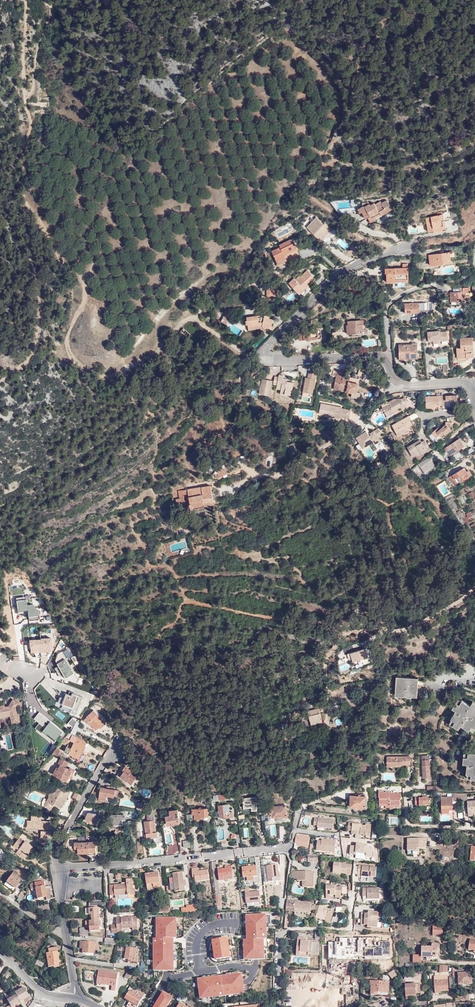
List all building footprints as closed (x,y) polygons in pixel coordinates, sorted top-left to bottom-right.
[(371,205),(371,204),(366,207),(366,206),(365,206),(363,207),(359,209),(361,213),(363,212),(366,218),(369,217),(372,222),(376,219),(376,218),(375,216),(381,212),(382,214),(383,215),(393,209),(388,200),(377,206),(375,203),(371,205)] [(430,232),(447,228),(443,213),(426,218),(430,232)] [(324,224),(316,217),(307,227),(317,237),(318,235),(327,243),(336,233),(324,222),(324,224)] [(301,256),(293,238),(280,244),(281,246),(273,250),(279,265),(301,256)] [(431,265),(451,263),(450,252),(429,255),(431,265)] [(321,274),(324,270),(318,266),(315,270),(321,274)] [(409,280),(409,268),(386,268),(386,273),(387,273),(388,282),(396,282),(396,280),(409,280)] [(289,283),(299,292),(304,287),(305,287),(308,284),(305,281),(308,278),(310,280),(314,276),(308,269),(304,273),(305,274),(301,277),(300,276),(296,279),(294,278),(289,283)] [(304,287),(299,292),(301,294),(309,285),(308,284),(305,287),(304,287)] [(366,294),(366,284),(350,284),(350,294),(366,294)] [(266,297),(275,296),(275,285),(266,285),(266,297)] [(309,285),(301,294),(300,295),(303,297),(312,288),(309,285)] [(471,291),(471,287),(463,287),(463,291),(451,292),(451,301),(467,300),(467,291),(471,291)] [(414,313),(420,313),(420,310),(425,310),(429,310),(429,303),(425,303),(405,304),(406,314),(414,313)] [(230,317),(226,314),(221,321),(226,324),(230,317)] [(270,318),(271,316),(265,314),(265,316),(263,316),(262,317),(258,317),(258,315),(252,316),(252,317),(247,318),(249,330),(256,329),(256,327),(263,326),(265,329),(268,327),(269,328),(273,326),(272,324),(273,324),(274,319),(270,318)] [(363,325),(362,320),(347,321),(348,325),(346,325),(347,333),(360,333),(361,335),(367,334),(368,333),(367,329),(362,329),(361,325),(363,325)] [(321,338),(319,327),(298,331),(300,340),(307,338),(307,340),(321,338)] [(439,342),(439,341),(439,339),(441,339),(441,340),(448,340),(447,331),(440,332),(440,330),(428,331),(429,342),(433,341),(433,343),(439,342)] [(457,348),(457,353),(467,353),(467,358),(474,357),(473,338),(460,338),(461,348),(457,348)] [(418,358),(417,342),(412,342),(413,343),(399,344),(400,360),(418,358)] [(306,378),(303,393),(308,394),(312,395),(316,374),(309,372),(307,378),(306,378)] [(352,382),(352,377),(336,375),(334,390),(357,394),(359,384),(352,382)] [(277,386),(276,389),(281,390),(285,391),(285,395),(291,396),(294,383),(287,382),(288,380),(283,379),(284,377),(279,376),(278,378),(277,386)] [(270,397),(273,382),(262,380),(259,394),(270,397)] [(442,406),(446,405),(446,400),(450,400),(450,403),(454,403),(457,403),(457,395),(425,396),(426,407),(435,407),(435,405),(439,405),(442,405),(442,406)] [(405,406),(404,405),(401,399),(394,399),(388,402),(389,405),(382,409),(384,411),(387,417),(394,413),(393,411),(397,408),(401,406),(401,408),(405,406)] [(398,436),(402,434),(402,433),(409,429),(408,427),(412,425),(410,421),(411,419),(409,416),(392,426),(398,436)] [(447,423),(442,427),(440,429),(438,427),(431,433),(436,438),(440,435),(442,437),(453,428),(451,427),(452,425),(452,421),(452,420),(447,421),(447,423)] [(378,437),(384,433),(379,428),(371,433),(372,435),(370,436),(367,431),(357,438),(364,448),(373,442),(375,444),(381,440),(378,437)] [(461,445),(464,442),(461,437),(444,448),(449,456),(461,448),(462,447),(461,445)] [(419,450),(421,453),(421,454),(426,451),(425,449),(429,447),(425,440),(421,442),(420,443),(419,440),(419,441),(407,447),(413,457),(417,455),(415,453),(419,450)] [(299,457),(295,443),(287,445),(291,460),(299,457)] [(430,457),(419,464),(421,466),(432,460),(430,457)] [(432,460),(421,466),(426,474),(437,467),(432,460)] [(413,469),(418,475),(423,471),(417,465),(413,469)] [(464,482),(467,480),(469,479),(467,476),(469,475),(467,471),(464,467),(450,476),(454,484),(463,479),(463,480),(464,482)] [(227,475),(225,469),(219,471),(217,472),(218,474),(219,479),(227,475)] [(212,487),(184,492),(185,499),(181,500),(176,501),(178,511),(214,503),(212,487)] [(462,524),(474,517),(474,512),(472,513),(471,511),(465,514),(467,516),(465,517),(462,512),(461,513),(459,510),(456,512),(455,511),(458,510),(456,506),(457,505),(452,498),(446,501),(462,524)] [(27,610),(28,618),(38,617),(37,609),(35,609),(34,604),(26,605),(25,599),(15,600),(17,610),(27,610)] [(51,638),(27,639),(29,652),(52,650),(51,638)] [(368,656),(366,648),(348,653),(350,659),(354,658),(354,660),(368,656)] [(57,667),(55,668),(60,676),(63,675),(64,677),(72,672),(64,658),(56,664),(57,667)] [(474,672),(474,664),(461,665),(462,673),(474,672)] [(419,685),(419,679),(395,678),(394,696),(418,698),(419,685)] [(60,697),(58,702),(71,707),(70,712),(76,714),(82,697),(72,694),(71,696),(64,693),(62,697),(60,697)] [(10,716),(12,723),(21,721),(19,712),(17,712),(16,707),(19,703),(13,699),(8,706),(5,706),(5,705),(0,706),(0,718),(10,716)] [(474,730),(474,704),(473,703),(471,706),(463,701),(462,702),(458,700),(452,709),(456,711),(451,719),(452,720),(450,724),(459,730),(462,726),(470,731),(470,730),(474,732),(474,730)] [(323,722),(320,708),(308,710),(312,725),(323,722)] [(106,723),(94,709),(86,716),(87,717),(84,720),(87,723),(89,722),(96,730),(100,726),(101,727),(106,723)] [(63,731),(39,712),(34,718),(39,723),(36,726),(54,742),(63,731)] [(67,723),(72,727),(76,721),(71,717),(67,723)] [(79,726),(75,723),(71,732),(72,733),(75,734),(78,729),(80,731),(82,727),(79,726)] [(80,758),(87,742),(77,737),(73,734),(70,740),(74,742),(72,748),(67,745),(65,751),(80,758)] [(473,753),(468,752),(468,753),(464,753),(463,764),(467,764),(466,774),(467,774),(467,778),(474,779),(474,753),(473,753)] [(410,764),(410,756),(387,757),(387,766),(397,766),(397,765),(402,764),(410,764)] [(64,767),(67,762),(59,758),(56,763),(59,765),(56,769),(54,768),(51,774),(66,781),(68,777),(70,778),(74,771),(68,768),(68,769),(64,767)] [(430,776),(429,760),(422,760),(423,777),(430,776)] [(131,783),(138,774),(125,765),(122,769),(124,770),(120,775),(131,783)] [(70,791),(58,786),(54,792),(52,791),(50,792),(48,793),(49,796),(44,804),(45,806),(50,809),(54,804),(60,808),(70,791)] [(118,797),(119,790),(111,788),(112,786),(107,786),(106,788),(101,787),(99,799),(106,800),(107,795),(118,797)] [(81,796),(75,793),(72,799),(78,802),(81,796)] [(402,801),(402,795),(395,795),(395,794),(391,794),(391,793),(386,793),(386,794),(379,794),(379,800),(380,800),(380,808),(391,808),(391,810),(401,810),(401,801),(402,801)] [(366,807),(367,796),(351,795),(350,806),(366,807)] [(441,796),(441,810),(451,809),(454,809),(454,797),(441,796)] [(257,810),(256,797),(242,798),(243,808),(251,807),(251,810),(257,810)] [(430,806),(430,798),(414,798),(415,806),(430,806)] [(231,812),(230,804),(218,805),(219,817),(223,817),(223,818),(233,817),(232,812),(231,812)] [(287,815),(286,805),(269,806),(270,817),(287,815)] [(209,815),(208,807),(192,808),(193,814),(195,814),(195,818),(202,818),(202,816),(209,815)] [(181,823),(179,809),(170,811),(171,815),(166,816),(167,825),(181,823)] [(44,831),(44,830),(43,822),(42,815),(41,812),(33,815),(34,819),(30,819),(31,828),(38,827),(40,836),(45,838),(44,831)] [(84,822),(95,823),(97,813),(86,812),(84,822)] [(151,815),(147,815),(148,821),(144,821),(146,837),(152,836),(152,838),(158,837),(157,832),(156,832),(154,813),(154,814),(151,814),(151,815)] [(122,819),(126,819),(125,814),(107,815),(108,820),(109,820),(110,825),(122,824),(122,819)] [(333,830),(334,821),(314,818),(313,826),(317,826),(317,827),(333,830)] [(43,822),(44,830),(47,830),(47,831),(44,831),(45,837),(51,838),(51,830),(57,829),(57,821),(43,822)] [(1,825),(6,835),(12,832),(6,822),(1,825)] [(348,830),(352,830),(352,829),(360,830),(360,832),(362,832),(362,834),(371,835),(372,825),(367,824),(367,826),(361,825),(361,824),(353,823),(353,822),(348,822),(348,830)] [(23,833),(19,830),(6,845),(21,856),(30,845),(20,837),(23,833)] [(297,837),(296,837),(294,850),(297,850),(298,845),(308,846),(309,836),(297,835),(297,837)] [(426,849),(426,839),(408,838),(408,851),(420,851),(420,849),(426,849)] [(317,841),(316,849),(325,850),(325,852),(335,852),(336,841),(321,840),(321,841),(317,841)] [(96,853),(96,841),(74,842),(74,848),(77,848),(78,852),(89,852),(89,854),(96,853)] [(350,875),(352,864),(334,862),(332,872),(346,874),(350,875)] [(278,872),(277,864),(266,866),(268,882),(280,880),(279,872),(278,872)] [(233,878),(231,865),(228,865),(225,865),(225,868),(218,869),(219,880),(233,878)] [(369,877),(369,875),(371,875),(371,877),(376,877),(377,867),(359,865),(357,876),(361,877),(361,876),(369,877)] [(253,880),(253,878),(253,876),(257,876),(256,866),(242,867),(243,877),(245,877),(245,881),(253,880)] [(209,880),(208,870),(198,871),(198,867),(193,868),(195,881),(209,880)] [(16,871),(12,868),(1,883),(11,889),(19,877),(14,874),(16,871)] [(303,873),(304,871),(292,871),(291,879),(299,879),(299,873),(303,873)] [(314,872),(304,871),(303,873),(299,873),(299,879),(299,881),(303,881),(303,886),(313,887),(314,872)] [(185,891),(182,872),(173,873),(174,877),(169,877),(170,883),(173,882),(173,885),(175,885),(175,891),(185,891)] [(160,883),(158,873),(145,874),(147,890),(153,889),(153,883),(160,883)] [(110,888),(110,895),(127,894),(127,895),(135,895),(135,889),(132,889),(132,878),(126,878),(127,884),(114,884),(114,888),(110,888)] [(29,881),(27,883),(28,883),(28,887),(32,887),(33,894),(31,894),(31,898),(43,895),(44,898),(48,897),(47,888),(43,888),(41,879),(29,881)] [(330,895),(335,895),(341,895),(341,893),(342,893),(342,887),(335,887),(335,886),(326,886),(325,898),(330,898),(330,895)] [(259,890),(249,891),(249,887),(244,887),(245,903),(260,902),(259,890)] [(379,898),(379,888),(362,888),(363,896),(367,896),(367,898),(379,898)] [(295,901),(288,900),(286,912),(293,912),(295,901)] [(299,912),(307,912),(310,913),(311,909),(311,905),(311,903),(295,901),(293,912),(295,912),(294,916),(299,916),(299,912)] [(324,904),(319,905),(319,906),(319,908),(316,913),(313,912),(310,917),(315,917),(315,918),(325,920),(331,921),(333,911),(328,910),(328,912),(325,911),(324,913),(322,913),(323,909),(324,906),(324,904)] [(100,926),(99,907),(86,908),(86,914),(90,914),(90,921),(86,921),(86,927),(91,927),(91,930),(99,930),(99,926),(100,926)] [(378,916),(378,912),(369,911),(368,913),(365,913),(365,912),(362,912),(361,919),(376,920),(376,916),(378,916)] [(246,938),(243,938),(244,959),(264,958),(264,938),(266,938),(265,914),(245,915),(246,936),(246,938)] [(126,919),(124,919),(124,917),(116,918),(117,925),(111,925),(112,932),(117,932),(117,931),(122,930),(122,928),(132,927),(133,929),(138,929),(138,923),(132,924),(132,920),(137,920),(137,916),(126,917),(126,919)] [(156,937),(152,937),(152,970),(174,970),(173,940),(173,938),(176,938),(176,918),(156,918),(156,937)] [(376,920),(361,919),(360,925),(364,926),(364,925),(368,925),(368,927),(377,927),(378,923),(376,923),(376,920)] [(444,935),(443,926),(433,926),(434,935),(444,935)] [(357,932),(354,932),(348,932),(348,940),(357,940),(357,932)] [(56,941),(50,937),(48,942),(54,945),(56,941)] [(339,945),(339,938),(335,938),(335,937),(325,937),(325,945),(339,945)] [(313,939),(302,938),(301,946),(297,946),(296,951),(312,953),(313,939)] [(228,947),(226,939),(212,941),(215,959),(229,957),(228,947)] [(98,953),(99,942),(81,941),(80,948),(83,948),(83,953),(98,953)] [(422,955),(421,957),(427,957),(427,959),(432,959),(432,958),(437,958),(437,952),(440,952),(440,945),(438,945),(438,944),(432,944),(432,947),(421,947),(422,955)] [(57,947),(48,948),(48,953),(46,953),(48,967),(54,966),(54,967),(59,967),(58,956),(57,947)] [(137,962),(138,957),(135,957),(136,948),(126,947),(125,959),(129,959),(129,961),(137,962)] [(44,963),(37,960),(35,964),(42,968),(44,963)] [(393,970),(388,974),(392,979),(397,975),(393,970)] [(115,991),(118,974),(99,971),(98,978),(101,979),(100,984),(113,985),(112,991),(115,991)] [(220,975),(197,978),(200,998),(244,992),(242,972),(220,975)] [(472,984),(472,973),(459,973),(459,984),(472,984)] [(448,975),(440,976),(434,976),(436,993),(441,993),(441,991),(449,991),(448,975)] [(354,990),(355,979),(332,979),(332,988),(337,988),(337,990),(354,990)] [(313,987),(313,980),(297,980),(297,985),(299,985),(299,993),(307,993),(308,994),(316,994),(317,987),(313,987)] [(388,995),(389,982),(371,981),(370,986),(372,986),(372,994),(388,995)] [(421,993),(420,984),(406,985),(406,981),(401,981),(401,990),(406,990),(406,1000),(417,1000),(417,996),(417,993),(421,993)] [(7,996),(13,1006),(15,1006),(17,1005),(15,1002),(20,999),(22,1003),(26,1000),(24,997),(28,994),(22,984),(14,989),(15,991),(7,996)] [(256,985),(255,992),(271,993),(272,986),(256,985)] [(128,990),(130,991),(128,993),(125,998),(130,1001),(127,1006),(129,1006),(137,1006),(143,997),(141,996),(142,994),(139,992),(140,990),(136,988),(135,990),(130,987),(128,990)] [(153,1006),(166,1006),(172,996),(163,991),(153,1006)] [(199,1005),(181,994),(177,1000),(182,1003),(182,1002),(191,1006),(198,1006),(199,1005)]
